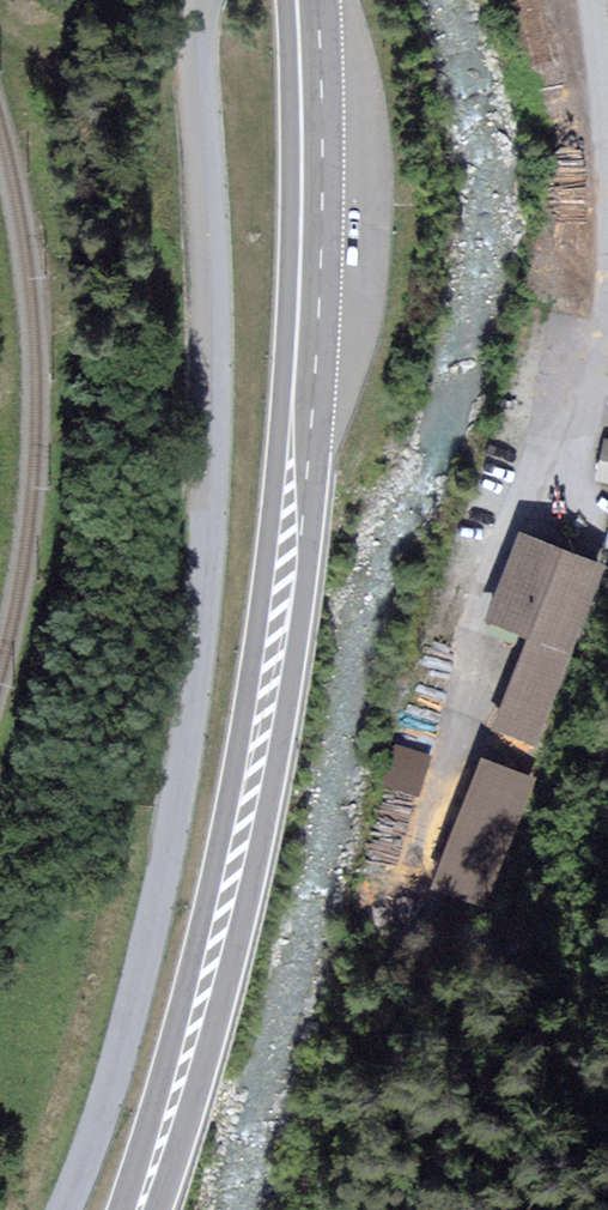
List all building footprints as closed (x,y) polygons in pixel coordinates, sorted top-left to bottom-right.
[(602,439),(592,481),(607,484),(607,441),(602,439)] [(605,566),(517,534),(483,624),(524,639),(572,657),(605,566)] [(537,753),(572,657),(524,639),(489,735),(537,753)] [(397,741),(383,783),(420,796),(434,753),(397,741)] [(483,920),(537,782),(479,760),(425,897),(483,920)]
